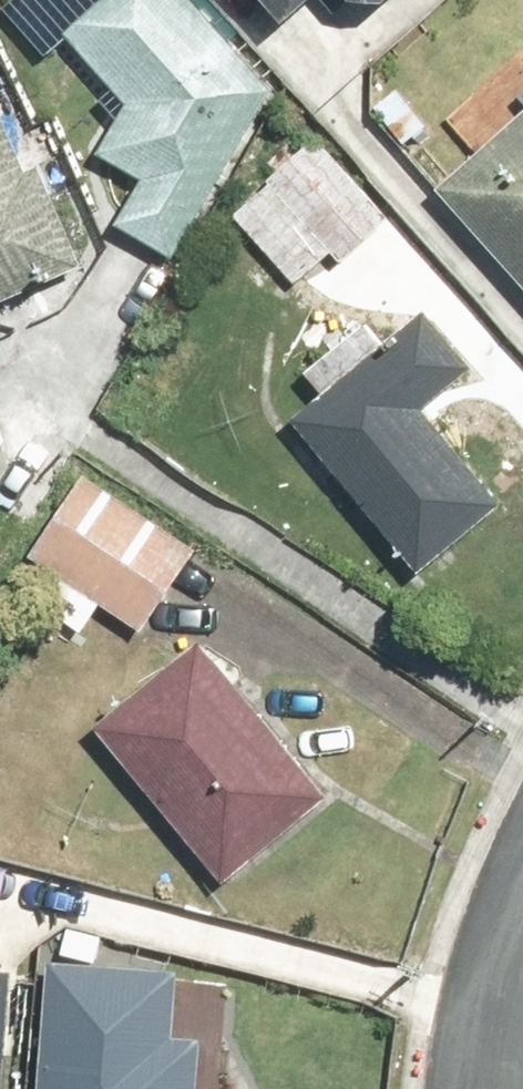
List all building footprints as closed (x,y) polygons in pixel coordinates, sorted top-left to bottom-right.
[(272,100),(175,0),(122,0),(59,61),(114,118),(85,167),(131,193),(104,241),(170,278),(272,100)] [(280,13),(294,0),(268,0),(280,13)] [(89,273),(6,81),(0,83),(0,311),(89,273)] [(414,211),(522,324),(522,107),(414,211)] [(308,146),(218,226),(289,304),(379,223),(308,146)] [(427,317),(272,443),(393,590),(493,507),(424,424),(479,379),(427,317)] [(88,478),(17,579),(123,652),(193,552),(88,478)] [(196,645),(79,740),(208,897),(325,802),(196,645)] [(23,1088),(192,1088),(200,937),(97,932),(94,978),(29,974),(23,1088)] [(10,956),(0,955),(0,1048),(10,956)]
